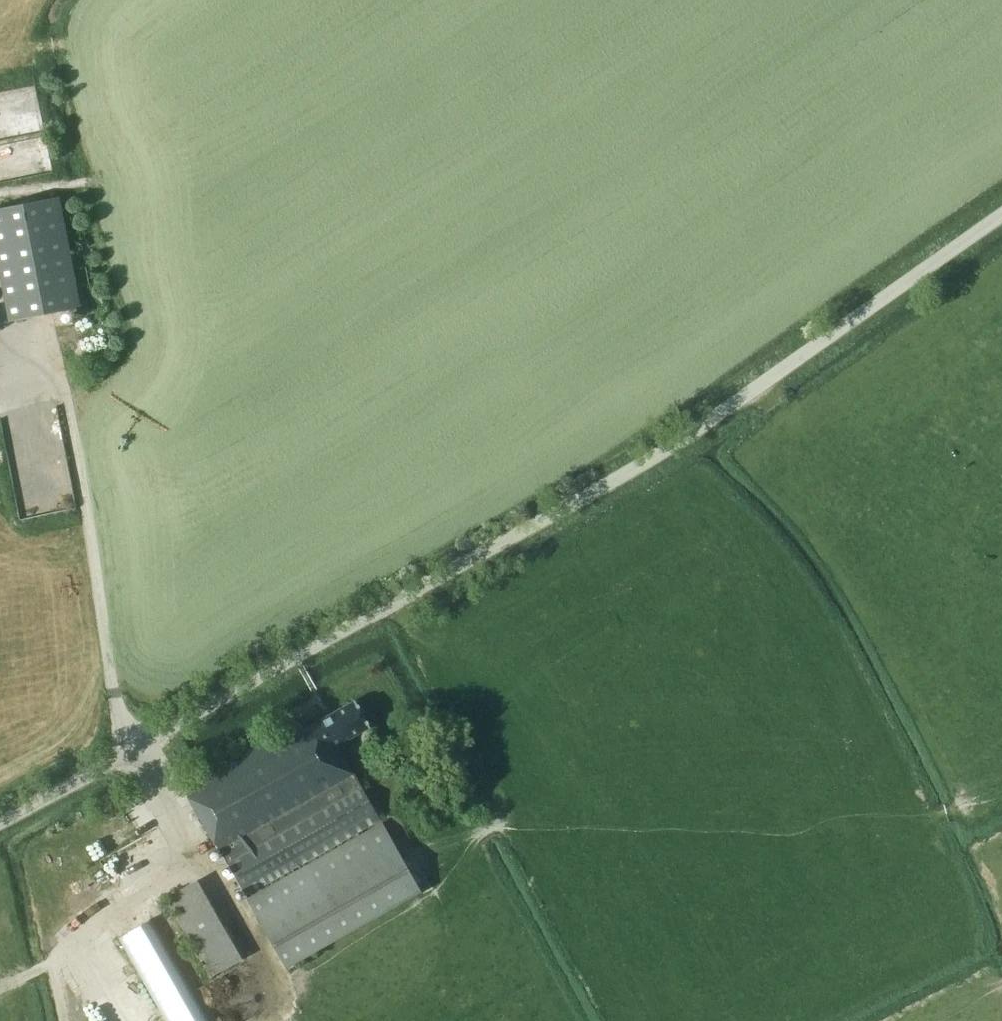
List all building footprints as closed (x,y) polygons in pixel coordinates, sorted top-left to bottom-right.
[(0,94),(0,104),(27,99),(25,88),(17,89),(17,91),(0,94)] [(3,133),(2,129),(22,126),(23,135),(46,131),(42,109),(24,113),(26,121),(4,125),(1,109),(0,109),(0,134),(3,133)] [(60,195),(0,207),(0,273),(9,320),(81,306),(81,305),(96,303),(85,243),(70,245),(60,195)] [(338,743),(343,741),(370,725),(356,699),(304,728),(299,719),(183,784),(246,894),(380,818),(338,743)] [(420,890),(382,822),(248,898),(286,965),(420,890)] [(199,876),(165,896),(210,976),(245,957),(199,876)]
